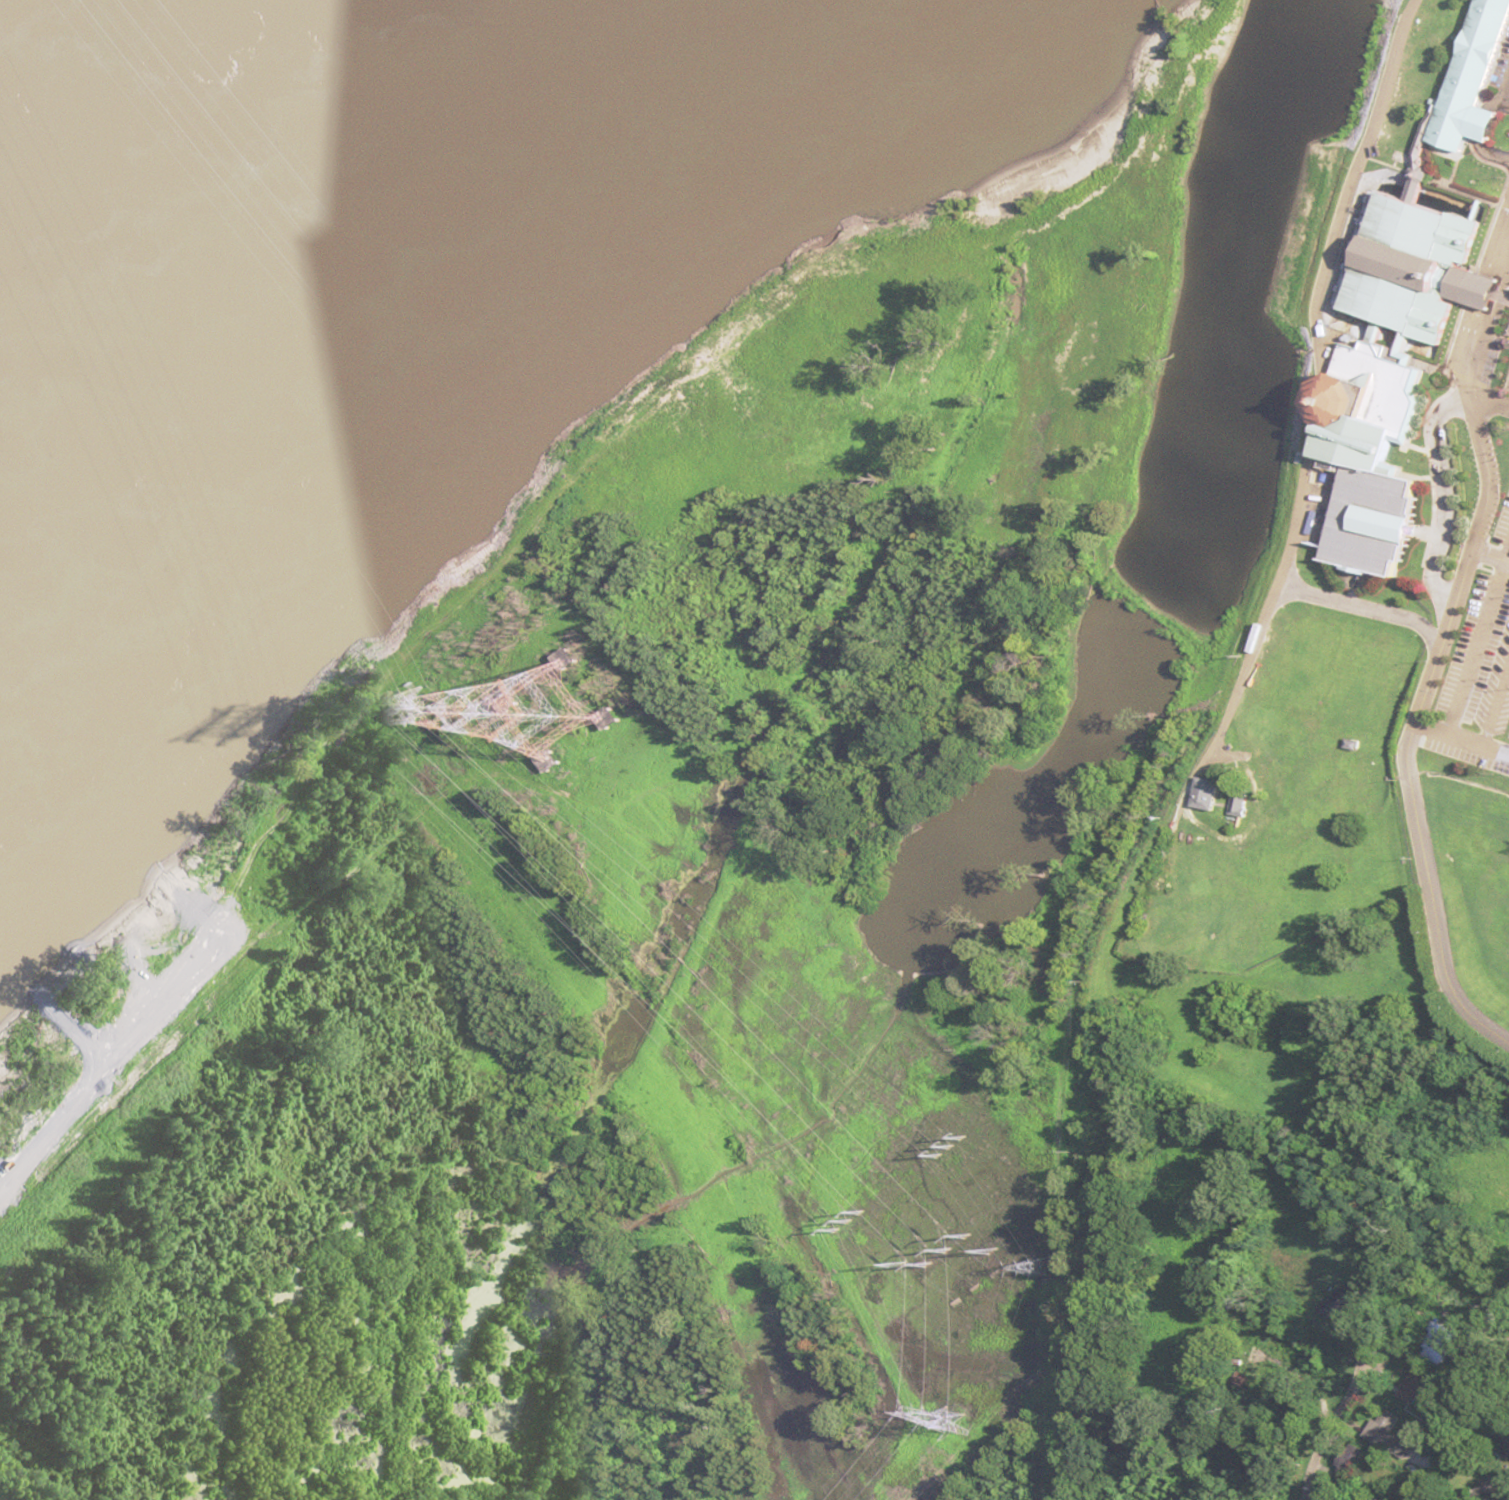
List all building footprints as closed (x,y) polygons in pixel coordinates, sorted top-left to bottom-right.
[(1428,201),(1447,143),(1475,152),(1481,133),(1499,139),(1508,109),(1492,104),(1508,53),(1508,0),(1490,0),(1455,104),(1439,99),(1419,159),(1425,164),(1414,197),(1428,201)] [(1327,556),(1409,580),(1439,476),(1400,465),(1405,445),(1420,450),(1444,364),(1488,220),(1428,201),(1414,197),(1379,187),(1343,304),(1376,314),(1366,347),(1350,342),(1320,440),(1325,455),(1354,462),(1327,556)] [(1219,812),(1226,783),(1205,777),(1198,806),(1219,812)] [(1366,1436),(1410,1463),(1418,1450),(1392,1433),(1400,1419),(1383,1408),(1366,1436)] [(1333,1477),(1351,1486),(1369,1451),(1351,1442),(1333,1477)]
